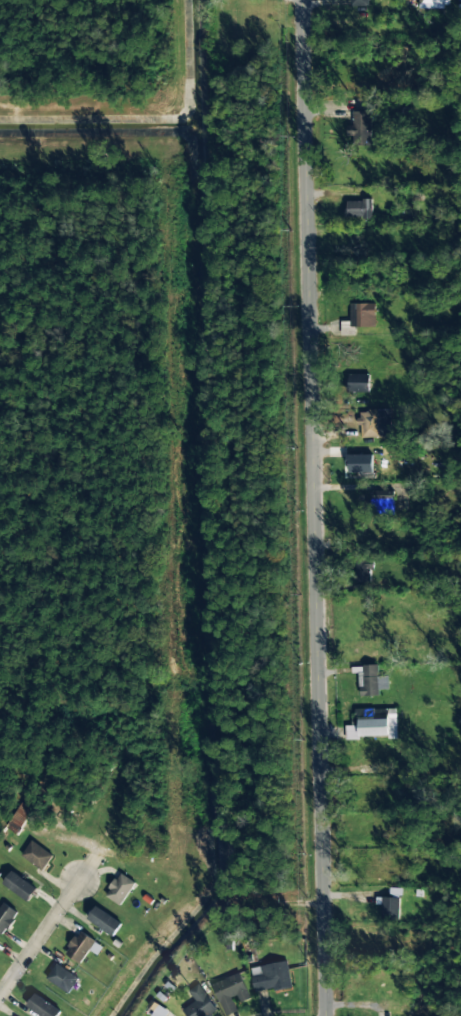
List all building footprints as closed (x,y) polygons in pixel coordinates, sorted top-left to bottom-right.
[(449,8),(450,0),(419,0),(419,8),(449,8)] [(370,112),(352,112),(353,126),(346,126),(347,137),(353,137),(353,146),(371,146),(370,112)] [(371,219),(372,201),(346,200),(346,218),(371,219)] [(375,327),(375,304),(354,304),(355,327),(375,327)] [(349,393),(370,392),(369,374),(349,375),(349,393)] [(390,410),(358,411),(359,438),(391,437),(390,410)] [(347,473),(373,473),(373,455),(348,455),(347,473)] [(393,514),(394,496),(370,496),(370,513),(393,514)] [(373,562),(357,562),(357,582),(374,581),(373,562)] [(378,665),(360,666),(361,688),(359,688),(360,696),(379,696),(379,690),(389,690),(388,676),(378,677),(378,665)] [(397,738),(397,709),(385,709),(385,719),(359,719),(359,726),(346,726),(346,738),(397,738)] [(3,829),(17,836),(29,809),(15,802),(3,829)] [(20,856),(42,872),(53,855),(30,840),(20,856)] [(36,889),(10,872),(1,885),(28,902),(36,889)] [(136,883),(120,872),(105,896),(120,906),(136,883)] [(399,898),(376,897),(376,904),(382,904),(381,920),(398,920),(399,898)] [(3,936),(18,913),(3,903),(0,907),(0,934),(3,936)] [(87,919),(113,937),(122,924),(96,906),(87,919)] [(97,956),(103,946),(78,931),(64,954),(80,964),(88,950),(97,956)] [(46,979),(68,994),(78,978),(56,963),(46,979)] [(291,989),(288,963),(251,966),(254,992),(273,990),(291,989)] [(240,973),(212,984),(225,1015),(228,1015),(238,1012),(232,998),(238,996),(241,1003),(250,999),(240,973)] [(217,1011),(199,984),(191,989),(198,1000),(182,1010),(186,1015),(209,1015),(217,1011)] [(65,1000),(39,986),(34,994),(61,1009),(65,1000)] [(39,1015),(57,1015),(60,1008),(32,996),(26,1011),(39,1015)]
